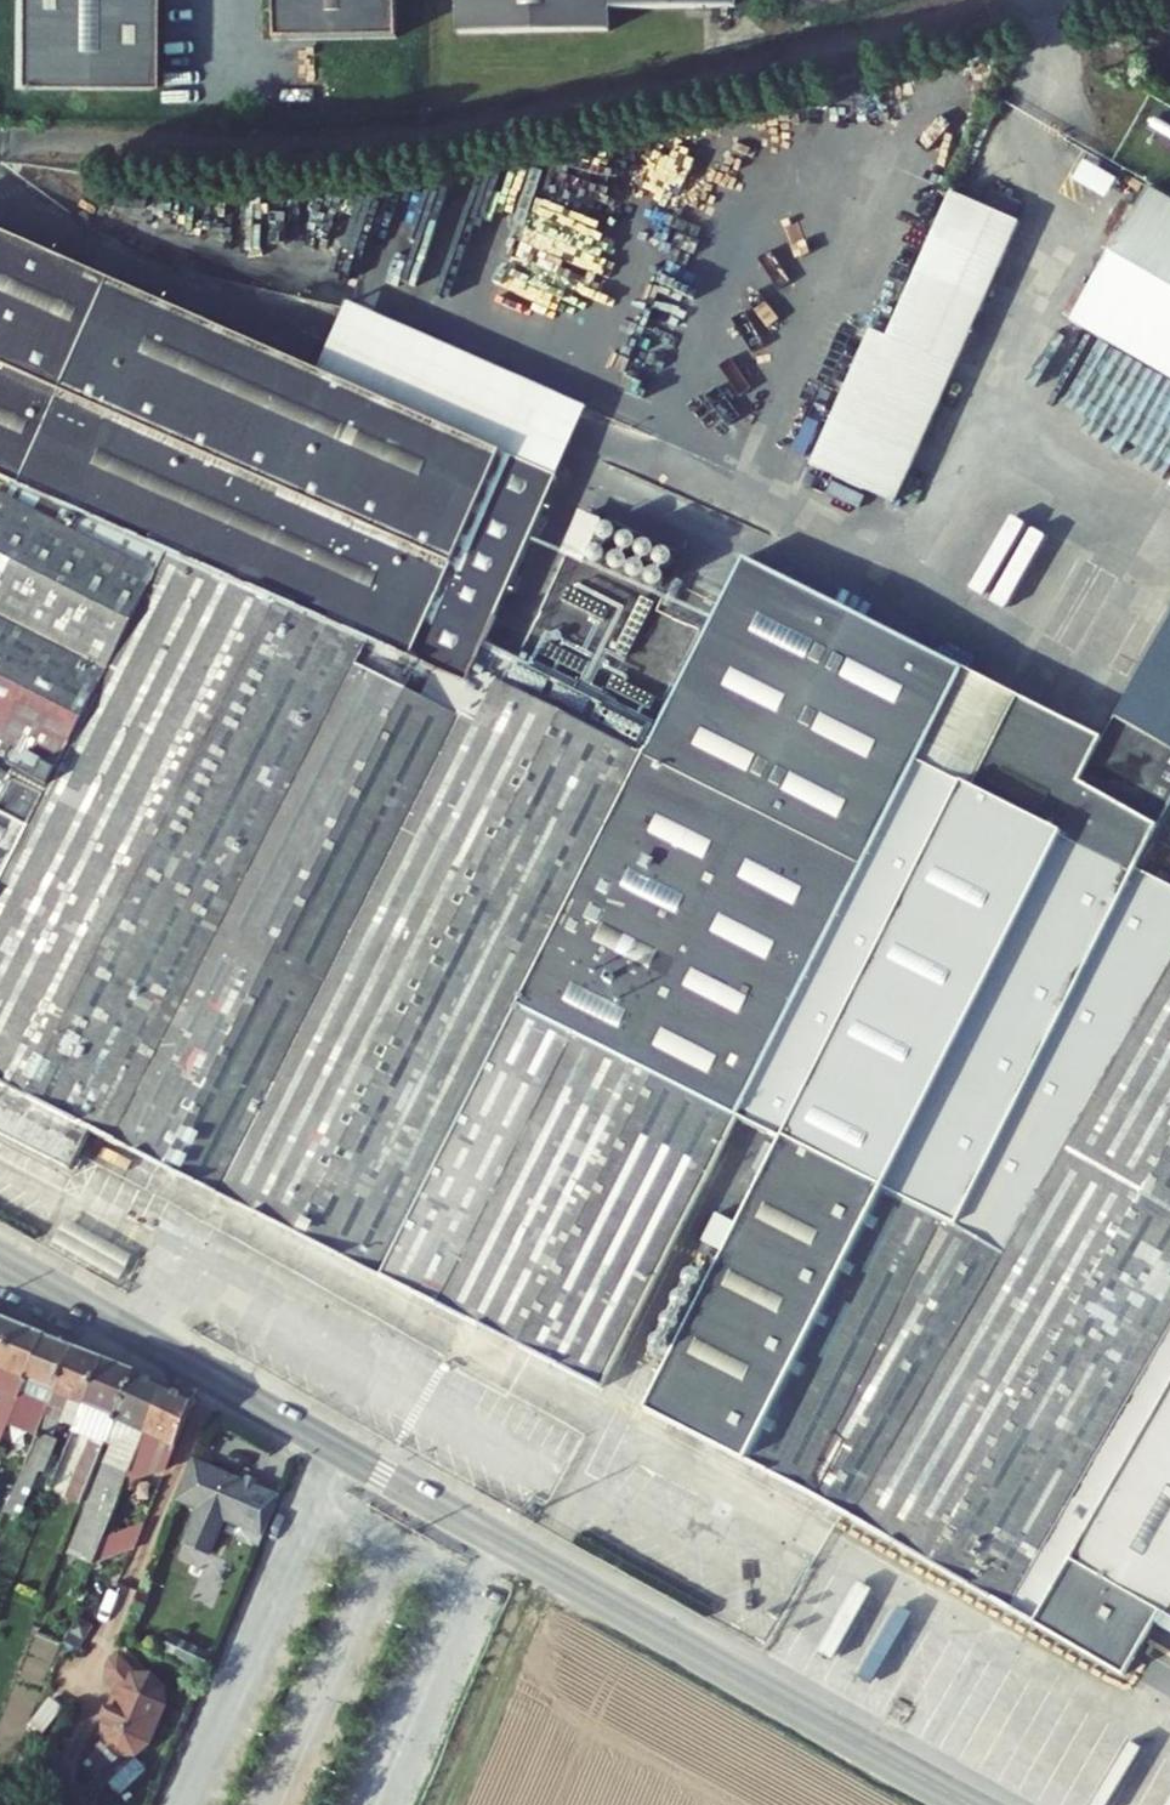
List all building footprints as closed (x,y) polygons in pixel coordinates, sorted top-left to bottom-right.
[(14,95),(151,98),(153,0),(16,0),(14,95)] [(396,0),(273,0),(273,47),(396,46),(396,0)] [(457,34),(609,34),(609,12),(737,12),(737,0),(457,0),(457,34)] [(1072,320),(1169,377),(1169,198),(1150,187),(1072,320)] [(1019,221),(953,191),(887,336),(870,329),(809,462),(892,500),(1019,221)] [(961,665),(740,555),(654,726),(482,639),(555,473),(0,235),(0,744),(14,751),(9,759),(17,771),(48,786),(43,795),(0,773),(0,1135),(70,1170),(91,1132),(519,1346),(600,1386),(738,1115),(892,803),(961,665)] [(583,448),(696,497),(703,482),(590,433),(583,448)] [(941,827),(892,803),(738,1115),(779,1135),(992,1245),(1081,1083),(1063,1071),(1117,977),(1141,989),(1169,949),(1169,883),(1136,866),(1169,804),(1169,620),(1103,737),(1010,691),(941,827)] [(1010,691),(961,665),(892,803),(941,827),(1010,691)] [(779,1135),(644,1411),(1150,1686),(1169,1651),(1169,949),(1141,989),(1117,977),(1063,1071),(1081,1083),(992,1245),(779,1135)] [(13,1325),(0,1320),(0,1358),(13,1325)] [(41,1336),(13,1325),(0,1358),(0,1396),(1,1396),(0,1399),(0,1440),(15,1402),(20,1392),(41,1336)] [(71,1348),(41,1336),(20,1392),(49,1403),(71,1348)] [(74,1426),(100,1359),(71,1348),(49,1403),(45,1414),(39,1427),(37,1434),(17,1483),(30,1488),(38,1469),(43,1471),(56,1441),(48,1438),(56,1419),(74,1426)] [(106,1444),(134,1373),(100,1359),(74,1426),(72,1431),(94,1440),(69,1504),(80,1508),(99,1461),(106,1444)] [(105,1536),(165,1388),(134,1373),(106,1444),(124,1452),(118,1468),(107,1464),(68,1555),(93,1565),(105,1536)] [(194,1402),(165,1388),(105,1536),(125,1545),(132,1527),(127,1523),(137,1502),(133,1493),(147,1461),(167,1470),(194,1402)] [(49,1403),(20,1392),(15,1402),(45,1414),(49,1403)] [(37,1434),(39,1427),(31,1424),(28,1431),(37,1434)] [(124,1452),(106,1444),(99,1461),(107,1464),(118,1468),(124,1452)] [(277,1497),(192,1462),(176,1501),(199,1510),(184,1544),(211,1555),(225,1521),(242,1529),(238,1540),(256,1548),(277,1497)] [(152,1673),(134,1672),(121,1684),(106,1722),(116,1736),(132,1743),(150,1739),(164,1705),(165,1686),(152,1673)]
